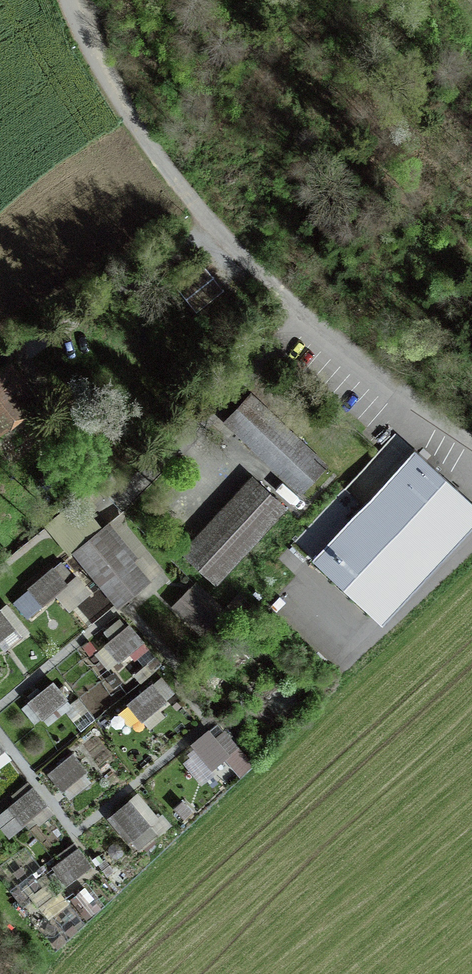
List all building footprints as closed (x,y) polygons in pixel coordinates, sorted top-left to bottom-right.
[(175,286),(196,312),(223,290),(203,264),(175,286)] [(0,372),(0,428),(39,397),(11,363),(0,372)] [(250,395),(226,420),(301,490),(324,465),(250,395)] [(413,453),(310,564),(381,629),(471,530),(471,506),(413,453)] [(252,478),(183,552),(216,583),(284,508),(252,478)] [(148,581),(104,527),(74,551),(119,605),(148,581)] [(43,604),(66,583),(52,567),(29,588),(43,604)] [(202,633),(217,618),(188,590),(173,604),(202,633)] [(233,624),(250,605),(239,595),(222,614),(233,624)] [(14,627),(1,611),(0,612),(0,639),(14,627)] [(105,644),(119,660),(142,640),(129,624),(105,644)] [(53,682),(21,708),(34,723),(66,698),(53,682)] [(142,720),(166,700),(152,684),(128,704),(142,720)] [(212,767),(228,754),(208,730),(192,744),(212,767)] [(62,789),(86,770),(73,753),(49,773),(62,789)] [(9,807),(23,823),(46,803),(33,787),(9,807)] [(132,838),(148,824),(129,800),(113,814),(132,838)] [(66,883),(91,865),(78,848),(53,866),(66,883)] [(40,901),(49,915),(70,901),(62,888),(40,901)]
